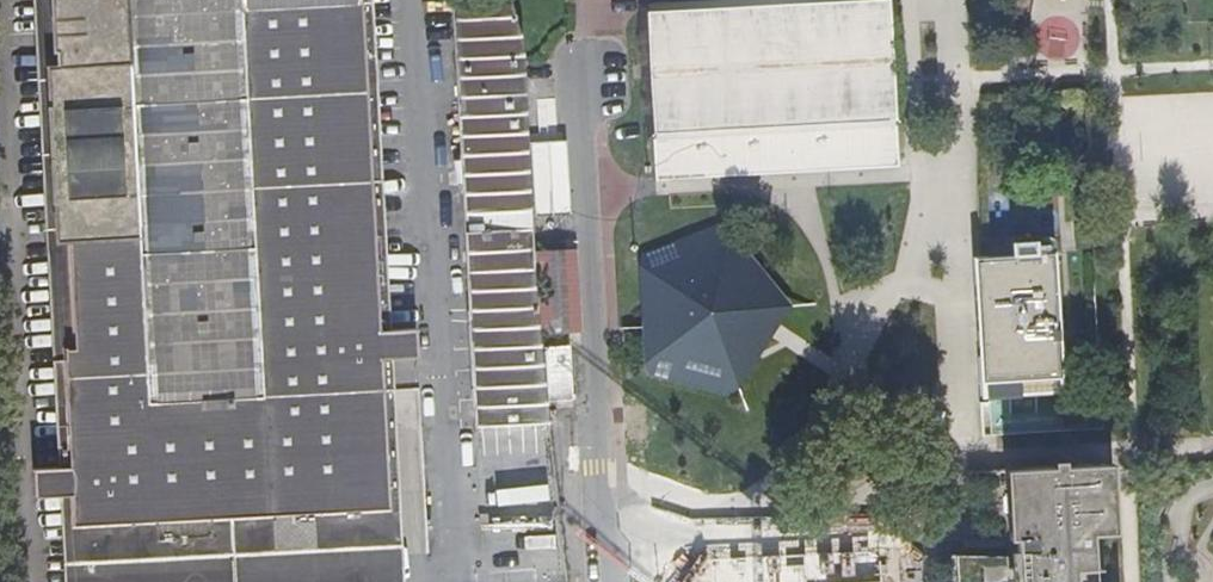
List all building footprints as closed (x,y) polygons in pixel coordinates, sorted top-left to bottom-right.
[(75,358),(67,359),(72,463),(35,465),(36,495),(74,493),(79,581),(97,581),(391,567),(379,357),(420,355),(418,327),(378,329),(360,0),(57,0),(75,358)] [(514,0),(455,0),(480,428),(551,423),(537,286),(526,47),(514,0)] [(647,51),(652,61),(656,175),(893,163),(890,115),(893,114),(887,0),(744,0),(645,6),(647,51)] [(781,306),(726,237),(647,265),(647,327),(647,354),(731,379),(762,333),(772,319),(781,306)] [(578,248),(543,250),(547,332),(582,330),(578,248)] [(1054,251),(978,254),(986,390),(1062,387),(1054,251)] [(571,348),(546,350),(551,404),(577,401),(571,348)] [(1110,460),(992,467),(966,468),(970,536),(1013,534),(1013,548),(1014,552),(955,556),(957,581),(1108,581),(1105,531),(1114,531),(1110,460)]
